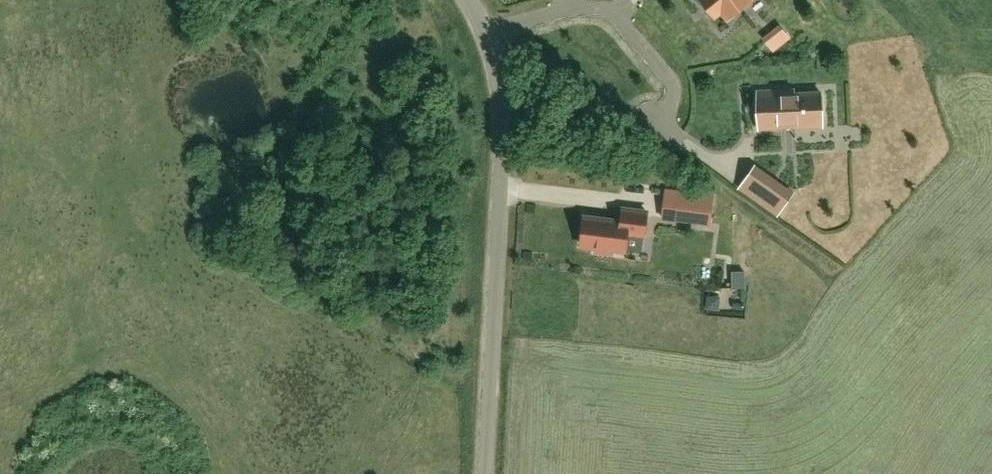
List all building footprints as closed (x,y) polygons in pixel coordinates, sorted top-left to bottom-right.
[(714,16),(721,10),(727,18),(750,0),(702,0),(714,16)] [(794,89),(758,91),(759,129),(781,128),(781,122),(796,121),(796,128),(822,126),(821,92),(794,93),(794,89)] [(758,201),(777,215),(788,198),(769,185),(758,201)] [(701,194),(698,222),(710,223),(714,196),(701,194)] [(585,216),(581,245),(596,247),(595,251),(613,253),(613,249),(625,251),(627,233),(644,235),(647,212),(623,209),(622,221),(585,216)]
